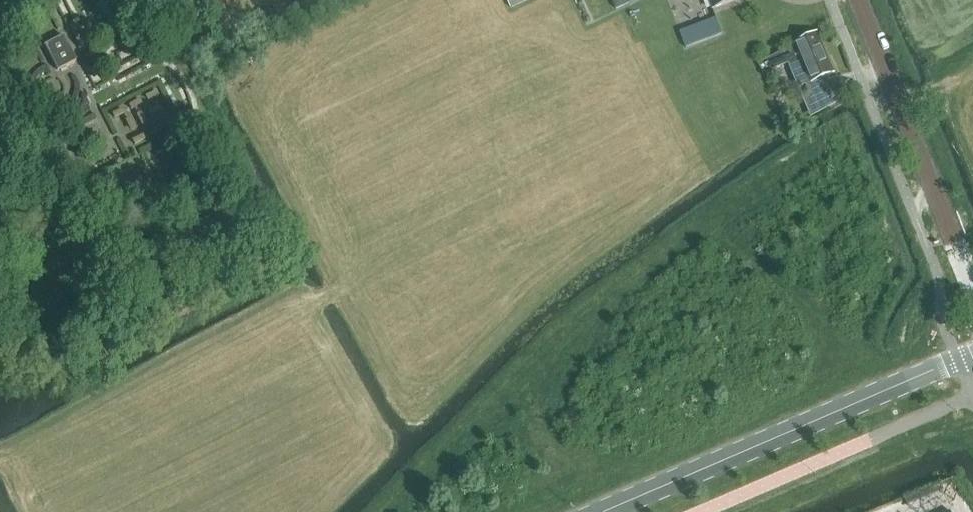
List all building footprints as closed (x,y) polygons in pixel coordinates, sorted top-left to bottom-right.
[(528,0),(506,0),(510,8),(528,0)] [(616,9),(629,3),(628,0),(612,0),(616,9)] [(712,9),(735,0),(709,0),(712,9)] [(720,20),(683,31),(688,48),(725,37),(720,20)] [(787,62),(798,88),(834,73),(817,33),(758,64),(763,73),(780,66),(780,65),(787,62)] [(56,71),(75,61),(62,36),(44,45),(56,71)] [(833,87),(810,96),(817,112),(838,100),(833,87)] [(923,492),(925,497),(943,490),(941,485),(923,492)] [(906,505),(925,497),(923,492),(904,500),(906,505)]
